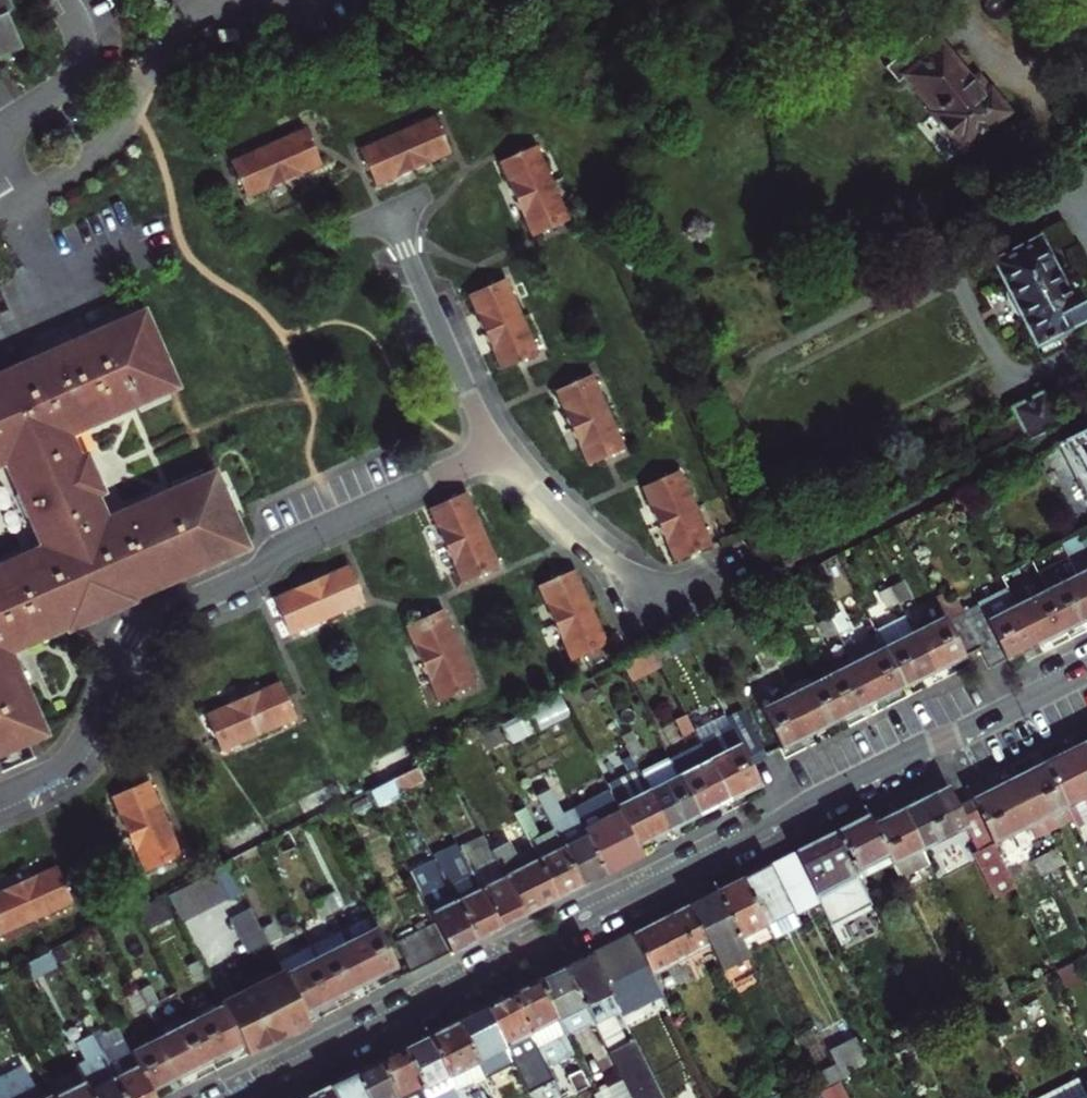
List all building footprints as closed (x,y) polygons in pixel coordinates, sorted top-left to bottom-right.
[(3,0),(0,0),(0,56),(19,47),(5,15),(8,13),(3,0)] [(925,12),(968,0),(926,0),(925,12)] [(217,32),(218,44),(239,42),(238,30),(217,32)] [(997,123),(977,102),(971,108),(957,94),(926,63),(929,58),(915,44),(871,90),(884,103),(891,97),(923,127),(921,129),(957,163),(997,123)] [(963,89),(957,94),(971,108),(977,102),(968,94),(963,89)] [(433,118),(395,135),(411,173),(450,155),(442,137),(433,118)] [(304,130),(268,147),(284,183),(320,167),(311,146),(304,130)] [(411,173),(395,135),(358,151),(366,168),(374,189),(411,173)] [(268,147),(230,164),(238,182),(246,201),(284,183),(268,147)] [(515,203),(554,187),(536,148),(520,155),(498,165),(515,203)] [(515,203),(532,243),(552,233),(570,224),(554,187),(515,203)] [(1070,295),(1061,276),(1051,281),(1031,243),(989,264),(1007,299),(1005,306),(1010,317),(1017,319),(1030,347),(1036,344),(1038,347),(1054,339),(1052,333),(1081,318),(1070,295)] [(466,298),(482,335),(521,318),(505,281),(485,290),(466,298)] [(56,628),(58,632),(125,603),(123,598),(196,565),(198,568),(239,549),(204,472),(162,491),(163,492),(111,516),(99,492),(106,489),(89,449),(82,452),(71,429),(124,404),(126,407),(166,389),(132,312),(91,330),(92,333),(0,374),(0,484),(19,526),(0,535),(0,654),(56,628)] [(521,318),(482,335),(500,374),(519,365),(538,357),(521,318)] [(570,432),(607,415),(590,377),(571,386),(554,393),(570,432)] [(1011,410),(1025,440),(1058,425),(1043,396),(1011,410)] [(607,415),(570,432),(587,469),(606,461),(623,453),(607,415)] [(1078,434),(1057,444),(1084,502),(1086,501),(1086,430),(1078,434)] [(640,489),(656,526),(694,509),(678,472),(659,480),(640,489)] [(437,530),(445,549),(480,534),(465,496),(429,512),(437,530)] [(694,509),(656,526),(671,563),(692,555),(711,546),(694,509)] [(1064,542),(1070,553),(1086,544),(1086,530),(1064,542)] [(496,571),(480,534),(445,549),(460,587),(480,579),(496,571)] [(347,568),(308,585),(324,621),(362,603),(357,590),(347,568)] [(536,589),(553,626),(589,610),(573,573),(556,580),(536,589)] [(1086,616),(1086,586),(1081,574),(1049,590),(1068,625),(1085,616),(1086,616)] [(288,637),(324,621),(308,585),(273,600),(281,618),(288,637)] [(1055,632),(1068,625),(1049,590),(1018,605),(1036,641),(1055,632)] [(981,606),(988,621),(1006,655),(1006,656),(1021,649),(1036,641),(1018,605),(1011,591),(981,606)] [(1006,655),(988,621),(981,606),(949,623),(966,656),(979,649),(987,665),(994,661),(1006,655)] [(606,647),(589,610),(553,626),(570,664),(593,653),(606,647)] [(405,630),(422,667),(459,652),(442,614),(422,623),(405,630)] [(906,616),(876,633),(885,650),(916,634),(906,616)] [(916,634),(935,672),(949,665),(966,656),(949,623),(946,619),(916,634)] [(854,665),(885,650),(876,633),(847,649),(854,665)] [(916,634),(885,650),(904,688),(920,680),(935,672),(916,634)] [(885,650),(854,665),(874,704),(889,696),(904,688),(885,650)] [(467,672),(459,652),(422,667),(439,706),(459,697),(475,689),(467,672)] [(37,738),(0,658),(0,755),(37,738)] [(874,704),(854,665),(826,680),(845,718),(859,711),(874,704)] [(831,725),(845,718),(826,680),(798,695),(817,732),(831,725)] [(278,684),(240,701),(256,738),(296,720),(287,700),(278,684)] [(802,740),(817,732),(798,695),(766,710),(786,749),(802,740)] [(256,738),(240,701),(203,717),(210,733),(220,755),(256,738)] [(694,730),(700,742),(729,799),(744,791),(762,782),(751,761),(730,720),(727,713),(694,730)] [(730,720),(751,761),(766,754),(744,713),(730,720)] [(1067,804),(1086,793),(1086,743),(1086,740),(1067,750),(1045,762),(1067,804)] [(700,742),(668,758),(697,815),(712,807),(729,799),(700,742)] [(667,830),(638,774),(635,769),(629,756),(617,762),(624,775),(603,785),(619,817),(635,846),(652,838),(667,830)] [(668,758),(638,774),(667,830),(684,821),(697,815),(668,758)] [(1011,779),(1032,821),(1067,804),(1045,762),(1027,771),(1011,779)] [(975,797),(996,839),(1032,821),(1011,779),(992,788),(975,797)] [(130,790),(110,799),(127,835),(164,819),(147,782),(130,790)] [(906,810),(924,846),(969,822),(960,804),(955,793),(951,787),(927,799),(906,810)] [(535,796),(561,848),(582,887),(595,880),(606,875),(585,834),(571,806),(559,813),(547,789),(535,796)] [(996,839),(975,797),(960,804),(969,822),(982,846),(996,839)] [(893,860),(893,861),(924,846),(906,810),(892,817),(876,826),(890,853),(893,860)] [(837,830),(856,869),(890,853),(876,826),(870,814),(855,821),(837,830)] [(619,817),(585,834),(606,875),(623,866),(640,858),(635,846),(619,817)] [(172,838),(164,819),(127,835),(146,874),(166,864),(181,857),(172,838)] [(809,884),(838,940),(846,936),(838,917),(871,901),(860,877),(856,869),(837,830),(819,839),(793,852),(809,884)] [(485,839),(496,859),(525,915),(542,906),(559,899),(539,859),(523,867),(510,841),(498,847),(492,834),(485,839)] [(529,842),(539,859),(559,899),(570,893),(582,887),(561,848),(550,852),(542,835),(529,842)] [(982,846),(974,850),(997,893),(1018,883),(996,839),(982,846)] [(1058,847),(1048,852),(1055,868),(1066,863),(1058,847)] [(452,857),(460,853),(458,848),(450,852),(452,857)] [(785,856),(780,859),(795,891),(809,884),(793,852),(785,856)] [(1048,852),(1037,858),(1045,873),(1055,868),(1048,852)] [(856,869),(860,877),(893,860),(890,853),(856,869)] [(466,864),(470,871),(499,928),(511,922),(525,915),(496,859),(476,868),(473,861),(466,864)] [(228,862),(215,868),(230,898),(243,891),(228,862)] [(787,910),(765,866),(753,872),(737,880),(760,925),(787,910)] [(37,876),(18,884),(33,921),(73,904),(57,867),(37,876)] [(215,868),(164,894),(180,924),(230,898),(215,868)] [(454,900),(474,941),(486,934),(499,928),(470,871),(445,883),(447,887),(454,900)] [(726,924),(740,951),(766,937),(760,925),(737,880),(725,886),(712,893),(726,924)] [(439,891),(447,887),(445,883),(444,881),(436,885),(439,891)] [(33,921),(18,884),(0,891),(0,936),(33,921)] [(334,891),(323,897),(331,914),(343,908),(334,891)] [(744,959),(740,951),(726,924),(712,893),(699,899),(682,908),(709,961),(716,973),(744,959)] [(323,897),(312,903),(321,919),(331,914),(323,897)] [(435,924),(450,953),(462,947),(474,941),(454,900),(429,913),(435,924)] [(627,936),(648,976),(685,957),(691,970),(709,961),(682,908),(659,920),(627,936)] [(254,912),(232,923),(249,958),(272,947),(270,944),(262,928),(254,912)] [(346,942),(367,982),(383,974),(396,967),(370,916),(340,930),(346,942)] [(273,922),(262,928),(270,944),(281,939),(273,922)] [(450,953),(435,924),(396,944),(410,973),(431,963),(450,953)] [(311,945),(338,997),(353,990),(367,982),(346,942),(340,930),(311,945)] [(648,976),(627,936),(609,945),(589,955),(619,1015),(657,996),(648,976)] [(279,962),(285,974),(305,1013),(322,1005),(338,997),(311,945),(279,962)] [(55,966),(48,953),(23,965),(30,978),(55,966)] [(561,969),(588,1021),(590,1025),(609,1016),(623,1046),(603,1056),(616,1082),(624,1097),(660,1097),(619,1015),(589,955),(576,961),(561,969)] [(1069,963),(1054,971),(1063,987),(1077,980),(1069,963)] [(536,981),(563,1033),(588,1021),(561,969),(551,974),(536,981)] [(285,974),(222,1006),(242,1044),(247,1054),(261,1047),(277,1039),(289,1033),(304,1026),(310,1023),(305,1013),(285,974)] [(560,1096),(574,1089),(559,1058),(571,1052),(563,1033),(536,981),(524,987),(510,995),(538,1050),(560,1096)] [(485,1007),(512,1063),(538,1050),(510,995),(499,1000),(485,1007)] [(227,1052),(242,1044),(222,1006),(191,1021),(211,1060),(227,1052)] [(483,1078),(512,1063),(485,1007),(471,1014),(455,1022),(481,1073),(483,1078)] [(609,1016),(590,1025),(603,1056),(623,1046),(609,1016)] [(162,1037),(183,1074),(195,1068),(211,1060),(191,1021),(162,1037)] [(451,1088),(481,1073),(455,1022),(440,1030),(426,1037),(431,1046),(451,1088)] [(304,1026),(289,1033),(291,1038),(298,1035),(306,1031),(304,1026)] [(824,1050),(839,1080),(867,1065),(852,1036),(824,1050)] [(131,1052),(137,1065),(151,1091),(168,1082),(183,1074),(162,1037),(131,1052)] [(415,1042),(402,1049),(407,1059),(431,1046),(426,1037),(415,1042)] [(114,1077),(107,1065),(104,1060),(94,1039),(79,1046),(87,1061),(91,1059),(95,1066),(88,1069),(95,1082),(87,1088),(93,1097),(125,1097),(114,1077)] [(277,1039),(261,1047),(263,1052),(272,1048),(280,1044),(277,1039)] [(407,1059),(426,1097),(457,1097),(451,1088),(431,1046),(407,1059)] [(407,1059),(402,1049),(390,1055),(376,1062),(394,1097),(426,1097),(407,1059)] [(111,1056),(104,1060),(107,1065),(113,1062),(111,1056)] [(10,1057),(0,1063),(0,1097),(32,1097),(10,1057)] [(376,1062),(364,1068),(352,1074),(364,1097),(394,1097),(376,1062)] [(137,1065),(114,1077),(125,1097),(154,1097),(151,1091),(137,1065)] [(833,1070),(815,1078),(824,1097),(846,1097),(833,1070)] [(332,1097),(364,1097),(352,1074),(341,1080),(327,1087),(332,1097)] [(530,1076),(521,1081),(524,1086),(533,1082),(530,1076)] [(53,1097),(93,1097),(87,1088),(83,1080),(52,1097),(53,1097)] [(592,1093),(595,1097),(624,1097),(616,1082),(592,1093)] [(327,1087),(317,1092),(304,1097),(332,1097),(327,1087)] [(1079,1087),(1057,1097),(1085,1097),(1079,1087)]
